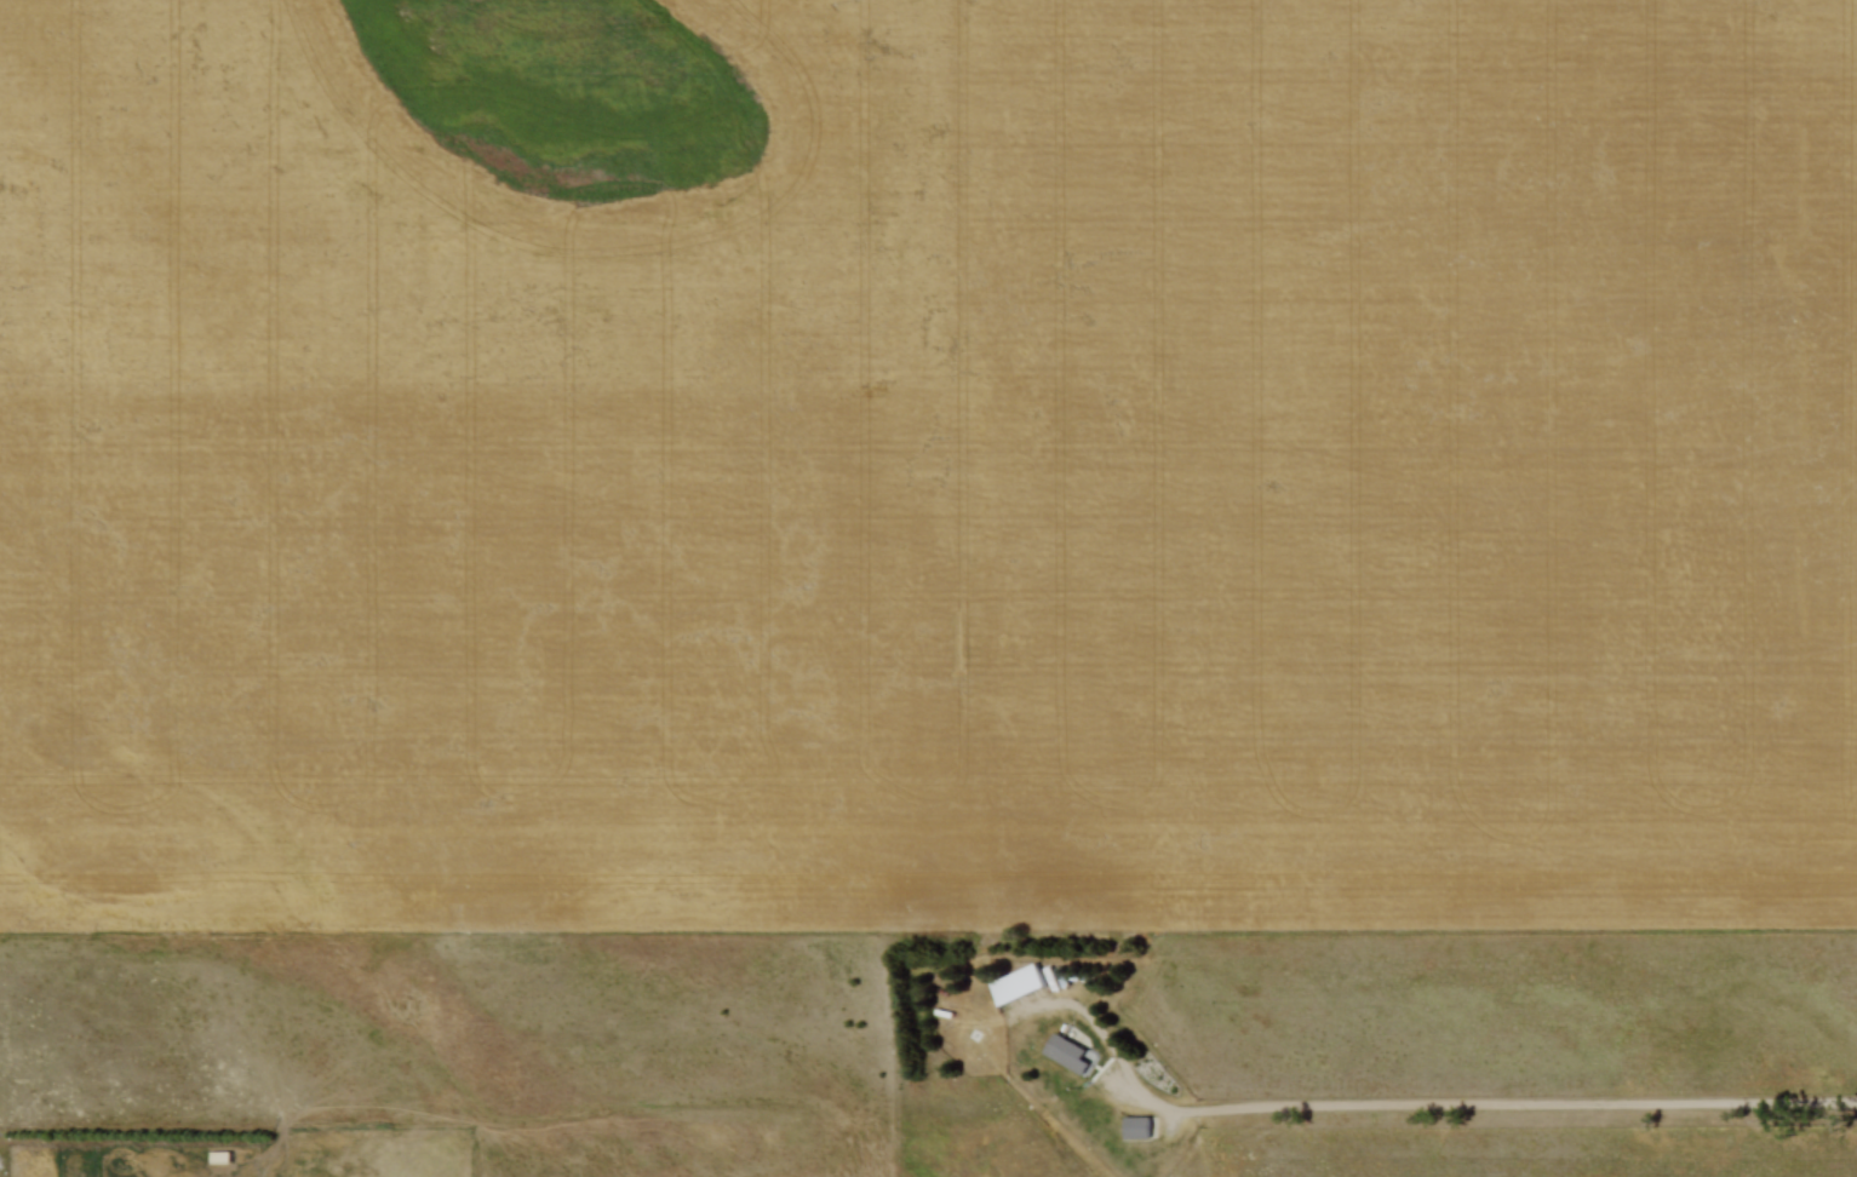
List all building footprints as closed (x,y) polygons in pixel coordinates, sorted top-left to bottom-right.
[(990,983),(1000,1007),(1046,988),(1036,964),(990,983)] [(1125,1140),(1150,1140),(1150,1118),(1125,1118),(1125,1140)]
